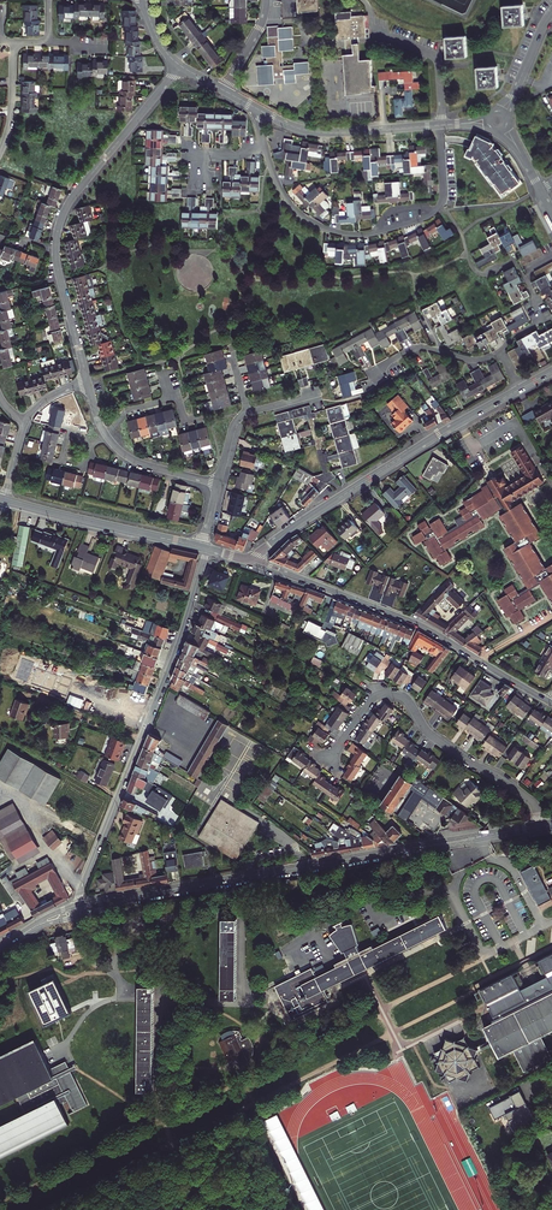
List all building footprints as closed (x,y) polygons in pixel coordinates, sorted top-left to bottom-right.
[(298,4),(299,12),(319,10),(318,0),(298,0),(298,4)] [(25,9),(25,20),(37,20),(37,9),(35,9),(35,5),(23,4),(23,7),(23,9),(25,9)] [(79,15),(89,15),(89,4),(84,4),(79,4),(79,6),(74,6),(74,17),(79,17),(79,15)] [(95,4),(89,4),(89,15),(92,15),(92,20),(99,20),(99,18),(104,18),(105,6),(100,6),(100,4),(95,4)] [(523,4),(503,6),(505,26),(525,24),(524,14),(523,4)] [(59,7),(59,19),(64,20),(64,17),(74,17),(74,6),(69,6),(63,6),(63,7),(59,7)] [(181,8),(179,9),(186,18),(188,17),(181,8)] [(247,15),(247,8),(235,8),(231,8),(231,19),(230,19),(230,23),(240,23),(247,23),(247,15)] [(186,18),(179,9),(172,15),(179,24),(186,33),(195,26),(188,17),(186,18)] [(136,11),(121,10),(121,16),(124,16),(123,26),(134,26),(134,22),(136,22),(136,16),(136,11)] [(345,40),(346,49),(346,55),(344,55),(347,95),(363,94),(363,92),(376,91),(376,85),(373,85),(371,59),(361,60),(359,39),(367,38),(366,29),(365,15),(352,17),(351,11),(335,13),(337,40),(341,40),(345,40)] [(39,35),(39,24),(37,24),(37,20),(25,20),(25,22),(25,25),(27,25),(27,35),(39,35)] [(138,31),(138,26),(136,26),(134,26),(123,26),(123,31),(126,31),(126,40),(135,40),(136,36),(137,36),(138,31)] [(191,39),(195,45),(204,38),(208,35),(205,31),(202,34),(195,26),(186,33),(191,39)] [(278,26),(267,27),(268,46),(262,46),(262,57),(266,57),(266,60),(264,60),(264,65),(257,66),(258,85),(275,84),(274,79),(284,78),(285,83),(296,82),(296,74),(309,73),(309,62),(294,63),(295,65),(280,66),(280,63),(280,58),(283,58),(282,51),(293,50),(292,27),(278,28),(278,26)] [(466,36),(446,37),(447,47),(447,58),(467,56),(466,36)] [(200,51),(204,56),(214,49),(204,38),(195,45),(200,51)] [(135,40),(126,40),(125,45),(128,45),(128,55),(137,55),(137,51),(139,51),(139,46),(140,40),(137,40),(135,40)] [(209,62),(213,68),(220,63),(223,61),(214,49),(204,56),(209,62)] [(27,57),(23,56),(22,69),(36,69),(36,67),(38,67),(38,55),(33,55),(27,55),(27,57)] [(38,55),(38,67),(48,67),(48,69),(53,69),(53,67),(53,57),(49,57),(49,55),(44,55),(38,55)] [(139,67),(141,67),(141,61),(141,55),(139,55),(137,55),(128,55),(127,60),(130,60),(130,71),(139,72),(139,67)] [(53,57),(53,67),(64,67),(64,70),(68,70),(68,58),(64,58),(64,56),(59,56),(54,56),(53,57)] [(93,63),(93,75),(97,75),(97,73),(107,73),(108,61),(102,61),(97,61),(97,63),(93,63)] [(93,75),(93,63),(87,63),(82,63),(82,65),(77,65),(77,77),(82,77),(82,75),(93,75)] [(497,66),(477,68),(478,88),(498,87),(497,76),(497,66)] [(393,72),(393,71),(378,73),(379,80),(404,78),(406,78),(406,83),(404,83),(405,86),(405,90),(412,89),(422,88),(422,82),(413,82),(412,71),(393,72)] [(120,90),(120,95),(132,96),(132,91),(134,91),(134,84),(135,76),(123,76),(123,79),(119,79),(118,81),(118,90),(120,90)] [(24,92),(24,97),(34,97),(37,97),(37,92),(38,92),(39,86),(34,86),(35,82),(23,82),(23,87),(22,92),(24,92)] [(405,90),(406,98),(406,100),(401,101),(401,99),(394,99),(396,116),(399,116),(403,116),(402,107),(413,106),(412,97),(412,89),(405,90)] [(118,105),(118,110),(130,110),(130,106),(132,106),(132,101),(132,96),(120,95),(120,105),(118,105)] [(34,107),(34,97),(24,97),(22,97),(22,102),(22,107),(24,107),(24,112),(36,112),(36,107),(34,107)] [(314,101),(311,98),(297,111),(305,120),(316,110),(311,104),(314,101)] [(181,107),(181,108),(180,117),(180,120),(187,121),(186,127),(185,127),(184,136),(186,136),(189,136),(190,107),(181,107)] [(190,107),(189,136),(191,136),(192,136),(193,127),(191,127),(191,121),(198,121),(198,113),(199,108),(190,107)] [(206,142),(207,114),(198,113),(198,121),(198,127),(203,127),(202,142),(204,142),(206,142)] [(207,114),(206,142),(208,142),(210,143),(211,134),(208,134),(209,128),(215,128),(216,114),(207,114)] [(216,114),(215,128),(222,128),(221,134),(220,134),(219,143),(221,143),(224,143),(225,115),(216,114)] [(225,115),(224,143),(227,143),(228,135),(226,135),(226,128),(230,128),(233,128),(233,121),(234,115),(225,115)] [(233,121),(233,128),(233,135),(238,135),(242,135),(242,136),(246,136),(247,120),(243,120),(243,121),(233,121)] [(149,130),(148,138),(177,140),(177,138),(177,136),(163,135),(163,130),(149,130)] [(481,138),(476,135),(473,142),(471,141),(465,155),(471,157),(472,158),(473,156),(477,161),(480,165),(478,165),(486,176),(487,175),(490,178),(494,184),(495,183),(502,193),(510,187),(512,189),(518,184),(513,176),(514,176),(510,170),(507,165),(503,161),(501,163),(499,160),(501,159),(502,158),(501,155),(496,150),(496,149),(495,150),(493,146),(490,144),(491,142),(489,142),(481,138)] [(148,138),(148,147),(162,148),(162,141),(168,141),(168,143),(177,144),(177,142),(177,140),(148,138)] [(275,158),(287,160),(300,162),(302,146),(293,145),(293,140),(284,139),(283,147),(282,151),(274,153),(275,158)] [(309,155),(317,156),(318,154),(322,155),(322,151),(323,146),(315,145),(307,143),(307,144),(305,144),(306,142),(303,141),(302,146),(300,162),(307,163),(309,155)] [(426,155),(431,155),(430,146),(422,146),(414,147),(414,149),(412,149),(412,146),(410,147),(410,153),(411,166),(421,165),(420,157),(426,156),(426,155)] [(162,148),(148,147),(148,156),(176,157),(176,155),(176,153),(167,153),(167,155),(162,154),(162,148)] [(372,177),(379,176),(378,164),(387,163),(387,165),(391,164),(391,155),(380,156),(380,148),(375,149),(370,149),(372,177)] [(358,151),(350,152),(351,161),(355,160),(355,159),(364,158),(365,170),(365,176),(362,177),(362,181),(373,180),(372,177),(370,149),(368,149),(368,152),(366,152),(366,151),(358,151)] [(331,161),(332,173),(339,172),(338,160),(347,160),(347,161),(351,161),(350,152),(343,152),(335,153),(335,154),(333,154),(333,152),(330,152),(331,161)] [(398,155),(391,155),(391,164),(392,169),(396,168),(404,167),(405,174),(412,173),(411,166),(410,153),(408,153),(408,156),(406,156),(406,154),(398,155)] [(147,165),(149,165),(167,166),(167,161),(176,161),(176,159),(176,157),(148,156),(147,165)] [(300,162),(287,160),(287,161),(289,162),(289,164),(287,163),(286,171),(285,179),(285,185),(293,184),(294,177),(292,176),(294,168),(306,169),(307,163),(300,162)] [(241,190),(250,191),(251,162),(249,162),(247,161),(246,177),(242,176),(241,190)] [(480,165),(477,161),(475,163),(488,180),(490,178),(487,175),(486,176),(478,165),(480,165)] [(259,191),(260,177),(253,177),(253,171),(255,171),(255,162),(253,162),(251,162),(250,191),(259,191)] [(148,174),(153,174),(181,175),(182,173),(182,171),(173,171),(173,173),(169,173),(169,166),(167,166),(149,165),(148,174)] [(411,166),(412,173),(424,172),(424,181),(423,181),(423,195),(432,194),(432,185),(433,185),(433,183),(433,180),(431,180),(431,169),(429,169),(429,167),(432,167),(432,165),(431,165),(430,165),(424,165),(421,165),(411,166)] [(231,182),(224,182),(224,193),(223,196),(232,196),(234,168),(232,167),(229,167),(229,176),(231,176),(231,182)] [(236,168),(234,168),(232,196),(241,196),(241,194),(241,190),(242,176),(237,175),(237,168),(236,168)] [(14,179),(0,174),(0,176),(0,195),(3,196),(6,187),(11,189),(14,179)] [(153,174),(153,183),(166,184),(166,177),(172,177),(172,179),(181,179),(181,177),(181,175),(153,174)] [(399,200),(399,201),(406,200),(414,200),(414,198),(413,193),(413,191),(409,191),(409,194),(401,194),(400,182),(393,183),(394,203),(397,203),(396,200),(399,200)] [(166,184),(153,183),(152,191),(181,193),(181,191),(181,189),(172,188),(172,190),(166,190),(166,184)] [(378,196),(378,194),(374,194),(374,203),(382,202),(389,202),(389,201),(392,200),(392,203),(394,203),(393,183),(386,183),(386,195),(378,196)] [(502,193),(495,183),(494,184),(493,184),(502,196),(512,189),(510,187),(502,193)] [(58,198),(61,189),(53,186),(48,184),(45,192),(46,193),(49,194),(46,203),(50,205),(54,207),(58,198)] [(309,204),(321,193),(316,188),(311,192),(305,186),(303,188),(300,185),(294,191),(299,197),(304,203),(305,202),(307,203),(305,205),(307,207),(309,204)] [(313,206),(312,207),(318,212),(323,218),(330,212),(326,209),(329,207),(328,204),(326,202),(324,200),(329,196),(326,193),(328,191),(325,189),(321,193),(309,204),(310,206),(312,204),(313,206)] [(181,193),(152,191),(148,191),(148,200),(165,201),(166,194),(172,195),(172,197),(180,197),(180,195),(181,193)] [(360,218),(360,219),(368,218),(376,218),(375,208),(371,209),(370,205),(362,206),(361,193),(355,194),(355,200),(354,200),(354,202),(356,220),(358,220),(358,218),(360,218)] [(191,226),(192,198),(190,197),(188,197),(188,206),(190,206),(189,212),(182,212),(182,226),(191,226)] [(192,198),(191,226),(200,226),(200,213),(193,213),(194,206),(196,207),(196,198),(194,198),(192,198)] [(208,227),(209,198),(208,198),(206,198),(205,207),(200,207),(200,213),(200,226),(208,227)] [(212,198),(209,198),(208,227),(217,227),(218,214),(211,213),(211,207),(213,207),(214,198),(212,198)] [(46,203),(42,202),(35,219),(44,222),(47,214),(50,205),(46,203)] [(339,207),(336,208),(335,215),(336,223),(344,223),(351,222),(351,221),(353,221),(353,223),(356,223),(356,220),(354,202),(348,203),(348,215),(345,216),(345,212),(344,212),(340,212),(339,207)] [(79,213),(81,223),(87,221),(93,219),(89,205),(76,209),(77,211),(77,214),(79,213)] [(424,231),(427,239),(431,236),(431,235),(438,230),(445,240),(455,233),(451,227),(447,230),(440,218),(438,220),(439,222),(437,223),(437,222),(430,226),(424,231)] [(25,235),(37,239),(41,231),(44,222),(35,219),(33,226),(29,224),(25,235)] [(87,221),(81,223),(70,226),(70,228),(71,230),(72,230),(75,239),(77,238),(91,235),(87,221)] [(503,243),(500,238),(495,228),(494,227),(489,230),(493,235),(488,238),(490,243),(496,253),(498,251),(501,250),(498,245),(503,243)] [(427,239),(424,231),(422,228),(420,229),(421,231),(419,232),(418,231),(411,235),(405,238),(407,246),(412,244),(411,242),(419,239),(424,250),(431,246),(427,239)] [(510,232),(500,238),(503,243),(508,252),(513,250),(511,247),(510,245),(515,242),(513,237),(510,232)] [(400,239),(399,238),(392,241),(385,243),(387,252),(391,250),(391,248),(399,245),(403,257),(410,255),(407,246),(405,238),(404,235),(401,236),(402,239),(400,239)] [(529,253),(533,251),(536,249),(538,248),(533,239),(523,244),(518,235),(513,237),(515,242),(518,247),(520,252),(523,257),(525,255),(529,253)] [(81,252),(77,238),(75,239),(65,242),(68,251),(66,251),(67,254),(67,256),(81,252)] [(372,244),(365,246),(366,259),(372,257),(371,257),(380,255),(381,262),(388,261),(387,252),(385,243),(384,240),(382,241),(382,244),(380,244),(380,242),(372,244)] [(344,258),(345,246),(345,244),(343,243),(342,246),(340,245),(340,244),(333,244),(325,243),(324,252),(328,252),(328,256),(337,256),(336,263),(344,264),(344,258)] [(345,246),(344,258),(356,257),(356,265),(359,264),(366,264),(366,259),(365,246),(365,243),(362,243),(362,246),(360,246),(360,245),(353,246),(345,246)] [(485,258),(476,263),(479,268),(488,263),(498,258),(496,253),(490,243),(488,244),(480,248),(485,258)] [(18,260),(22,252),(13,248),(4,245),(3,250),(0,257),(0,258),(9,261),(11,257),(18,260)] [(30,255),(22,252),(18,260),(31,265),(29,270),(34,272),(39,258),(30,255)] [(84,266),(81,252),(67,256),(68,260),(70,260),(71,264),(72,269),(84,266)] [(514,267),(509,270),(504,272),(509,282),(519,277),(516,272),(514,267)] [(90,274),(72,278),(74,283),(75,283),(76,287),(78,292),(94,288),(90,274)] [(546,275),(542,277),(538,279),(531,283),(534,288),(539,285),(540,288),(541,290),(551,285),(546,275)] [(519,283),(522,282),(519,277),(509,282),(504,285),(510,294),(519,289),(517,284),(519,283)] [(544,295),(549,292),(551,297),(551,296),(551,284),(551,285),(541,290),(542,292),(544,295)] [(49,286),(32,291),(34,296),(36,296),(37,300),(39,299),(41,307),(45,306),(54,304),(52,295),(49,286)] [(94,288),(78,292),(80,301),(78,301),(79,303),(79,306),(93,302),(93,301),(92,296),(96,295),(94,288)] [(2,311),(11,308),(8,296),(13,294),(12,289),(0,292),(0,304),(2,311)] [(515,304),(519,302),(530,296),(527,291),(524,292),(522,294),(519,289),(510,294),(515,304)] [(93,302),(79,306),(81,310),(82,310),(83,314),(84,318),(97,315),(94,303),(93,302)] [(442,312),(437,302),(423,310),(425,315),(430,312),(431,315),(433,317),(442,312)] [(54,304),(45,306),(49,324),(59,322),(56,313),(54,304)] [(529,321),(521,306),(511,312),(516,321),(507,327),(509,332),(519,327),(529,321)] [(3,330),(12,327),(9,318),(14,317),(12,308),(11,308),(2,311),(0,311),(0,320),(0,321),(3,330)] [(447,309),(442,312),(433,317),(434,320),(435,322),(440,319),(443,324),(452,319),(447,309)] [(415,312),(395,323),(404,341),(409,338),(404,328),(411,324),(415,331),(419,329),(423,327),(416,314),(415,312)] [(101,314),(97,315),(84,318),(87,327),(85,328),(86,330),(86,332),(100,328),(99,325),(103,321),(101,314)] [(494,327),(497,333),(502,330),(503,332),(504,335),(509,332),(507,327),(501,317),(492,323),(494,327)] [(59,322),(49,324),(54,342),(64,340),(61,331),(59,322)] [(380,343),(383,349),(391,344),(387,337),(395,333),(400,343),(402,342),(404,341),(395,323),(388,327),(387,325),(385,324),(379,327),(379,328),(380,331),(375,334),(380,343)] [(500,337),(497,333),(494,327),(492,323),(487,326),(489,330),(485,332),(490,342),(493,347),(495,346),(498,344),(495,340),(500,337)] [(458,329),(448,334),(443,324),(438,327),(448,346),(456,342),(463,338),(458,329)] [(3,349),(11,347),(12,346),(10,338),(14,336),(12,327),(3,330),(0,330),(0,339),(0,340),(3,349)] [(100,328),(86,332),(88,336),(89,336),(90,341),(92,346),(99,344),(108,341),(106,333),(105,333),(101,331),(100,328)] [(375,334),(372,328),(353,339),(362,356),(366,354),(361,345),(368,340),(372,348),(376,345),(380,343),(375,334)] [(549,343),(551,341),(551,329),(549,330),(544,333),(549,343)] [(539,336),(537,330),(534,332),(532,333),(537,343),(540,348),(549,343),(544,333),(539,336)] [(490,342),(485,332),(475,337),(478,342),(483,352),(486,351),(488,349),(486,345),(490,342)] [(463,338),(471,353),(473,351),(476,350),(473,345),(478,342),(475,337),(473,333),(463,338)] [(537,343),(532,333),(527,336),(522,338),(528,348),(537,343)] [(530,353),(528,348),(522,338),(520,340),(517,341),(520,346),(515,348),(517,352),(519,355),(521,358),(530,353)] [(336,357),(340,364),(340,365),(348,360),(346,357),(344,353),(352,349),(357,359),(362,356),(353,339),(332,350),(336,357)] [(115,354),(112,340),(108,341),(99,344),(101,353),(99,354),(100,356),(101,358),(115,354)] [(328,356),(325,344),(310,349),(314,364),(322,362),(329,360),(328,356)] [(11,347),(3,349),(0,350),(0,355),(1,359),(3,368),(12,365),(13,365),(11,358),(9,353),(13,352),(11,347)] [(314,364),(310,349),(295,353),(299,368),(307,366),(314,364)] [(206,354),(209,363),(225,359),(224,354),(223,350),(206,354)] [(248,364),(264,360),(262,351),(245,355),(246,360),(248,364)] [(295,353),(280,357),(282,364),(285,372),(292,370),(299,368),(295,353)] [(119,368),(115,354),(101,358),(101,360),(102,362),(104,362),(106,371),(119,368)] [(340,364),(336,357),(330,360),(334,367),(340,364)] [(40,362),(44,376),(44,379),(54,377),(54,378),(56,378),(59,377),(55,364),(54,359),(40,362)] [(225,359),(209,363),(211,372),(222,370),(228,368),(226,363),(225,359)] [(63,376),(63,374),(72,372),(69,360),(55,364),(59,377),(61,377),(63,376)] [(250,373),(267,369),(264,360),(248,364),(249,369),(250,373)] [(453,377),(444,362),(440,364),(436,366),(440,374),(433,378),(427,368),(423,370),(433,388),(453,377)] [(475,371),(485,389),(505,378),(497,363),(489,367),(492,374),(485,378),(479,369),(477,370),(475,371)] [(128,373),(131,382),(147,378),(146,373),(145,369),(139,370),(128,373)] [(269,377),(267,369),(250,373),(251,378),(253,382),(269,377)] [(222,370),(211,372),(206,374),(208,382),(224,378),(223,374),(222,370)] [(354,371),(338,375),(344,397),(363,392),(363,390),(362,388),(352,390),(349,382),(357,380),(354,371)] [(469,387),(465,380),(457,385),(465,400),(485,389),(475,371),(473,372),(471,373),(477,383),(469,387)] [(44,376),(30,379),(33,393),(36,392),(38,391),(37,390),(47,387),(44,379),(44,376)] [(272,386),(269,377),(253,382),(254,386),(255,391),(272,386)] [(131,382),(133,391),(149,386),(148,382),(147,378),(131,382)] [(224,378),(208,382),(210,391),(227,387),(225,383),(224,378)] [(33,393),(30,379),(16,383),(19,394),(24,393),(29,392),(29,394),(33,393)] [(149,386),(133,391),(135,400),(152,396),(151,391),(149,386)] [(227,387),(210,391),(213,400),(229,396),(228,391),(227,387)] [(409,407),(399,395),(388,404),(392,410),(391,411),(393,414),(392,415),(395,420),(391,424),(392,425),(391,426),(396,433),(397,432),(398,433),(400,433),(402,432),(404,430),(405,428),(404,427),(408,424),(408,425),(413,421),(404,411),(409,407)] [(208,401),(211,410),(231,405),(230,400),(229,396),(213,400),(208,401)] [(451,420),(436,400),(434,401),(431,404),(435,410),(436,409),(439,413),(440,415),(443,421),(444,423),(448,422),(451,420)] [(536,410),(533,411),(537,417),(540,423),(546,420),(545,419),(550,416),(551,420),(551,401),(550,402),(547,404),(549,406),(546,408),(545,406),(537,411),(536,410)] [(439,423),(434,416),(429,407),(426,403),(421,406),(427,415),(419,419),(423,424),(424,424),(428,429),(433,426),(439,423)] [(347,404),(335,407),(326,409),(328,417),(330,424),(346,420),(351,418),(347,404)] [(320,443),(319,438),(316,428),(313,418),(312,413),(310,406),(308,406),(305,407),(308,414),(309,419),(312,429),(314,439),(316,444),(324,473),(328,472),(325,462),(324,457),(323,453),(320,443)] [(60,427),(62,422),(63,422),(64,416),(66,410),(54,407),(51,419),(50,425),(60,427)] [(168,411),(164,412),(168,428),(177,426),(173,409),(168,411)] [(160,413),(155,414),(161,435),(161,436),(170,434),(168,428),(164,412),(160,413)] [(440,415),(439,413),(434,416),(439,423),(443,421),(440,415)] [(151,415),(146,416),(151,433),(152,438),(161,435),(155,414),(151,415)] [(138,419),(142,435),(151,433),(146,416),(142,418),(138,419)] [(281,437),(297,433),(295,426),(293,418),(290,419),(286,420),(282,421),(277,423),(281,437)] [(133,420),(129,421),(133,438),(142,435),(138,419),(133,420)] [(4,440),(6,434),(7,435),(8,429),(10,423),(0,420),(0,439),(4,440)] [(346,420),(330,424),(332,431),(334,439),(338,438),(355,433),(352,423),(347,425),(346,420)] [(41,441),(45,442),(57,445),(58,439),(60,433),(59,433),(60,427),(50,425),(48,430),(47,430),(47,431),(44,430),(41,441)] [(202,429),(197,430),(202,446),(203,449),(212,447),(206,427),(202,429)] [(310,429),(300,432),(302,437),(312,434),(310,429)] [(202,446),(197,430),(193,431),(188,432),(193,449),(202,446)] [(193,449),(188,432),(184,433),(180,435),(185,454),(193,452),(192,449),(193,449)] [(297,433),(281,437),(286,452),(301,448),(299,441),(297,433)] [(336,446),(338,453),(354,449),(358,448),(355,433),(338,438),(334,439),(336,446)] [(254,444),(256,440),(248,436),(246,441),(254,444)] [(57,445),(45,442),(42,453),(41,459),(50,462),(52,462),(53,456),(54,456),(55,450),(57,445)] [(519,466),(525,476),(505,488),(503,485),(507,483),(503,477),(500,479),(498,476),(487,482),(489,484),(481,488),(483,491),(464,502),(466,507),(460,511),(463,516),(455,521),(458,525),(448,531),(440,518),(430,524),(432,527),(430,528),(425,520),(418,525),(422,531),(413,536),(417,544),(426,538),(427,540),(425,541),(435,558),(437,557),(442,564),(452,559),(446,549),(485,525),(482,520),(503,507),(506,512),(501,515),(517,541),(505,548),(529,588),(519,594),(513,584),(504,590),(507,595),(498,600),(508,617),(511,615),(515,624),(525,618),(520,609),(536,599),(530,590),(542,583),(551,600),(551,564),(546,568),(531,542),(542,536),(522,503),(517,506),(514,501),(543,483),(522,446),(518,448),(514,451),(522,464),(519,466)] [(358,464),(354,449),(338,453),(340,461),(342,468),(358,464)] [(250,453),(244,451),(242,458),(241,465),(258,469),(259,466),(260,465),(261,462),(260,460),(261,456),(250,454),(250,453)] [(522,464),(514,451),(511,452),(519,466),(522,464)] [(443,473),(448,465),(434,457),(428,466),(423,476),(431,480),(434,474),(437,476),(440,471),(443,473)] [(91,462),(88,472),(94,474),(94,475),(95,475),(94,479),(104,482),(105,477),(108,466),(97,463),(97,464),(94,463),(91,462)] [(108,466),(105,477),(117,480),(123,481),(126,471),(123,470),(120,469),(108,466)] [(298,467),(293,476),(308,485),(311,480),(313,476),(298,467)] [(61,470),(55,469),(55,470),(49,468),(46,478),(52,480),(52,481),(63,484),(66,472),(61,470)] [(128,482),(128,483),(140,486),(143,474),(137,473),(131,472),(126,471),(123,481),(128,482)] [(242,471),(240,477),(238,476),(237,480),(236,487),(247,489),(247,491),(252,492),(254,485),(252,484),(254,474),(242,471)] [(328,472),(324,473),(314,476),(327,483),(335,477),(333,474),(332,471),(328,472)] [(75,486),(81,487),(83,477),(77,475),(78,475),(72,473),(66,472),(63,484),(75,486)] [(140,486),(139,491),(150,493),(151,488),(157,490),(160,479),(154,478),(154,477),(149,476),(143,474),(140,486)] [(390,487),(383,494),(396,507),(403,501),(403,502),(410,496),(409,495),(416,489),(404,475),(403,476),(402,475),(400,477),(401,478),(399,480),(397,482),(401,486),(395,492),(390,487)] [(313,476),(311,480),(318,484),(315,487),(310,483),(305,490),(314,499),(322,492),(329,484),(327,483),(314,476),(313,476)] [(173,495),(172,500),(188,504),(190,493),(186,492),(187,486),(177,483),(175,489),(173,495)] [(305,490),(300,500),(307,507),(311,503),(314,499),(305,490)] [(231,503),(229,513),(237,515),(238,510),(241,511),(245,495),(240,494),(237,493),(234,492),(231,503)] [(169,512),(170,512),(168,518),(178,521),(180,515),(181,515),(182,510),(189,512),(191,505),(188,504),(172,500),(170,506),(169,512)] [(369,509),(362,515),(377,531),(382,527),(377,521),(385,513),(376,503),(369,509)] [(274,513),(272,511),(270,515),(278,527),(284,523),(290,518),(282,507),(274,513)] [(386,514),(378,520),(381,523),(388,518),(386,514)] [(358,528),(349,519),(343,524),(337,530),(346,539),(358,528)] [(226,525),(219,524),(216,539),(218,542),(227,545),(236,548),(241,534),(237,533),(236,532),(235,537),(224,535),(226,525)] [(18,536),(17,536),(16,542),(14,553),(12,564),(23,566),(30,526),(25,526),(20,525),(18,536)] [(314,532),(313,533),(316,537),(312,540),(318,547),(322,544),(328,550),(338,541),(324,526),(320,530),(319,529),(316,532),(316,531),(314,532)] [(55,535),(44,531),(44,532),(36,529),(32,539),(40,543),(40,542),(57,549),(51,565),(58,567),(69,539),(55,534),(55,535)] [(242,531),(241,534),(236,548),(240,549),(243,551),(247,540),(253,542),(254,541),(255,540),(259,534),(256,532),(248,529),(248,530),(247,533),(242,531)] [(291,556),(295,552),(291,548),(295,544),(296,545),(303,540),(298,534),(295,536),(291,538),(290,538),(281,547),(286,552),(287,552),(291,556)] [(71,566),(72,566),(71,567),(74,568),(74,567),(80,569),(81,566),(94,571),(99,557),(87,553),(90,546),(85,544),(81,542),(78,551),(79,552),(78,556),(75,555),(71,566)] [(113,557),(109,567),(115,569),(118,563),(132,568),(127,581),(129,582),(134,584),(142,564),(138,562),(140,557),(124,551),(125,548),(121,547),(117,545),(114,554),(116,555),(115,558),(113,557)] [(165,571),(169,559),(170,557),(171,552),(155,546),(146,573),(162,579),(163,577),(163,575),(165,571)] [(270,558),(271,560),(285,566),(300,572),(308,564),(304,559),(299,564),(289,559),(291,556),(287,552),(286,552),(281,547),(270,558)] [(176,562),(177,558),(189,560),(197,561),(199,554),(172,548),(171,552),(170,557),(169,559),(176,562)] [(308,564),(311,562),(318,555),(313,550),(304,559),(308,564)] [(334,553),(324,562),(335,566),(346,570),(350,559),(334,553)] [(318,555),(311,562),(318,569),(324,562),(318,555)] [(162,579),(161,582),(190,590),(191,587),(194,575),(198,563),(188,562),(186,572),(184,572),(184,574),(185,574),(183,580),(174,578),(163,575),(163,577),(162,579)] [(378,572),(372,569),(367,583),(373,585),(375,581),(377,582),(376,584),(380,586),(378,591),(381,592),(384,593),(390,576),(385,574),(384,576),(378,573),(378,572)] [(390,576),(384,593),(387,594),(389,595),(391,590),(395,592),(396,589),(398,590),(397,594),(403,596),(408,583),(402,581),(401,582),(395,580),(396,578),(390,576)] [(292,585),(277,580),(273,593),(275,594),(275,593),(282,595),(281,599),(291,604),(292,601),(290,600),(290,598),(288,598),(290,592),(292,585)] [(454,587),(448,581),(427,604),(432,609),(442,599),(444,601),(445,599),(456,609),(463,602),(453,592),(452,593),(449,591),(454,587)] [(251,588),(242,585),(237,599),(249,603),(250,601),(256,603),(261,591),(251,588)] [(301,588),(296,586),(293,593),(295,593),(294,595),(299,597),(297,603),(294,602),(295,600),(293,599),(292,601),(291,604),(298,607),(306,590),(301,588)] [(306,590),(298,607),(299,607),(304,610),(306,606),(310,597),(323,602),(326,595),(317,591),(308,587),(306,590)] [(272,594),(270,600),(297,612),(299,607),(298,607),(291,604),(281,599),(272,594)] [(206,607),(213,610),(220,613),(222,614),(226,606),(246,616),(248,612),(228,602),(226,601),(214,595),(212,599),(211,602),(209,601),(207,604),(206,607)] [(346,614),(350,604),(344,602),(338,599),(338,600),(334,599),(325,620),(329,622),(337,626),(341,617),(345,619),(346,614)] [(354,605),(350,604),(346,614),(353,617),(357,607),(354,605)] [(420,617),(426,620),(432,611),(433,609),(432,609),(427,604),(422,609),(419,608),(414,613),(420,617)] [(450,636),(454,631),(455,629),(468,617),(472,620),(478,613),(469,605),(456,618),(448,626),(444,631),(443,632),(446,634),(450,636)] [(358,624),(360,619),(364,609),(360,608),(357,607),(353,617),(352,621),(358,624)] [(360,619),(366,622),(370,612),(367,611),(364,609),(360,619)] [(219,614),(220,613),(213,610),(212,612),(211,614),(214,615),(212,618),(216,620),(217,619),(233,627),(233,628),(239,631),(241,628),(246,630),(248,626),(243,623),(242,625),(219,614)] [(433,617),(434,615),(432,614),(434,612),(432,611),(426,620),(431,623),(435,626),(438,621),(438,620),(433,617)] [(371,628),(372,628),(377,614),(374,613),(370,612),(366,622),(365,626),(371,628)] [(212,618),(203,614),(201,619),(198,618),(198,620),(197,622),(214,631),(216,627),(222,630),(225,624),(216,620),(212,618)] [(377,614),(372,628),(378,630),(383,617),(380,616),(377,614)] [(383,617),(378,630),(384,632),(386,629),(390,619),(388,619),(386,618),(383,617)] [(390,619),(386,629),(392,632),(396,622),(393,621),(390,619)] [(169,628),(147,620),(144,631),(166,639),(167,637),(168,634),(167,634),(169,628)] [(337,633),(327,628),(326,630),(324,629),(321,628),(322,626),(309,620),(308,621),(305,628),(303,631),(326,641),(328,646),(339,642),(336,634),(337,633)] [(438,621),(435,626),(444,631),(448,626),(438,621)] [(214,631),(197,622),(195,626),(193,630),(197,633),(226,646),(230,638),(214,631)] [(391,650),(397,639),(402,624),(399,623),(396,622),(392,632),(390,635),(394,637),(391,642),(392,642),(389,649),(391,650)] [(402,624),(397,639),(402,642),(403,640),(408,627),(405,625),(402,624)] [(459,635),(455,639),(463,645),(477,635),(483,630),(478,625),(472,630),(473,631),(464,638),(459,635)] [(133,632),(132,637),(147,642),(162,648),(164,642),(165,643),(166,641),(167,639),(166,639),(144,631),(134,627),(133,632)] [(403,640),(402,642),(409,644),(411,639),(415,629),(412,628),(408,627),(403,640)] [(430,638),(418,630),(409,648),(415,652),(422,641),(424,642),(421,646),(431,651),(428,656),(427,655),(426,657),(432,660),(442,646),(430,638)] [(459,635),(454,631),(450,636),(455,639),(459,635)] [(360,638),(354,634),(349,632),(342,646),(358,655),(365,641),(360,638)] [(226,646),(197,633),(196,635),(195,638),(199,640),(197,644),(205,648),(207,645),(215,649),(215,647),(227,653),(229,648),(226,646)] [(382,638),(375,635),(373,641),(379,644),(382,638)] [(482,642),(477,635),(463,645),(470,650),(478,654),(481,648),(477,645),(482,642)] [(197,644),(187,639),(183,650),(194,656),(198,649),(212,657),(213,655),(214,653),(211,652),(205,648),(197,644)] [(162,648),(147,642),(144,652),(159,657),(160,652),(162,648)] [(550,645),(543,659),(551,664),(551,646),(550,645)] [(445,647),(442,646),(432,660),(426,657),(424,656),(418,664),(425,669),(426,667),(433,672),(449,650),(447,649),(445,647)] [(140,655),(138,660),(156,666),(157,662),(159,657),(144,652),(135,648),(133,652),(140,655)] [(194,656),(183,650),(182,654),(180,657),(196,667),(198,663),(209,669),(211,666),(209,664),(201,660),(194,656)] [(369,668),(371,668),(375,671),(377,668),(381,670),(382,669),(384,667),(388,660),(376,652),(374,655),(371,653),(369,654),(363,663),(368,666),(368,667),(369,668)] [(424,656),(417,652),(415,652),(413,652),(409,661),(417,665),(418,664),(424,656)] [(196,667),(180,657),(179,661),(177,665),(201,680),(207,683),(209,680),(196,673),(199,668),(196,667)] [(543,659),(535,672),(545,678),(550,669),(551,671),(551,664),(543,659)] [(137,660),(134,669),(152,675),(154,671),(156,666),(138,660),(137,660)] [(388,660),(384,667),(388,669),(387,671),(386,673),(390,676),(390,677),(391,678),(393,678),(400,668),(388,660)] [(400,668),(412,677),(414,674),(407,669),(408,668),(403,664),(400,668)] [(175,669),(174,672),(189,681),(191,678),(199,683),(200,681),(201,680),(177,665),(175,669)] [(450,679),(454,682),(455,681),(458,684),(468,670),(464,668),(460,665),(450,679)] [(134,673),(132,678),(136,680),(149,684),(151,680),(152,675),(134,669),(127,666),(126,670),(125,670),(134,673)] [(400,668),(393,678),(394,679),(394,680),(396,681),(397,681),(402,684),(403,682),(404,681),(408,683),(409,681),(410,679),(412,677),(400,668)] [(472,673),(468,670),(458,684),(462,687),(462,688),(465,690),(475,676),(472,673)] [(173,676),(171,679),(173,681),(170,686),(179,690),(182,686),(183,684),(194,690),(194,689),(203,694),(205,691),(189,681),(174,672),(173,676)] [(412,686),(416,688),(416,690),(418,691),(419,690),(420,691),(427,681),(415,673),(414,674),(412,677),(410,679),(414,682),(413,683),(412,686)] [(480,679),(470,694),(486,705),(494,694),(489,691),(484,688),(487,684),(484,682),(480,679)] [(131,683),(129,688),(146,694),(148,689),(149,684),(136,680),(135,684),(131,683)] [(351,703),(354,698),(355,698),(356,697),(356,695),(357,694),(346,687),(341,695),(335,691),(332,695),(342,702),(345,704),(348,700),(351,703)] [(434,705),(441,696),(437,693),(438,691),(434,688),(423,702),(429,706),(431,703),(434,705)] [(512,698),(510,701),(510,702),(506,706),(510,709),(512,707),(516,711),(524,701),(521,698),(523,696),(520,694),(517,692),(512,698)] [(184,696),(180,694),(175,702),(179,704),(184,696)] [(210,712),(184,696),(179,704),(205,720),(210,712)] [(440,714),(451,700),(447,697),(446,699),(441,696),(434,705),(437,708),(435,710),(440,714)] [(11,715),(23,720),(27,709),(28,709),(29,706),(30,703),(17,699),(11,715)] [(525,699),(524,701),(516,711),(515,712),(518,715),(520,713),(524,717),(532,707),(529,705),(531,703),(528,701),(525,699)] [(451,718),(458,708),(453,704),(454,703),(451,700),(440,714),(446,718),(448,716),(451,718)] [(346,719),(346,718),(349,713),(346,711),(348,707),(345,704),(342,702),(334,714),(344,721),(344,720),(345,720),(346,719)] [(380,708),(376,714),(382,719),(385,721),(394,708),(386,703),(382,709),(380,708)] [(541,713),(534,709),(529,716),(541,726),(549,716),(545,713),(542,711),(541,713)] [(373,731),(382,719),(376,714),(374,713),(370,719),(368,718),(364,725),(373,731)] [(466,727),(474,717),(470,714),(469,716),(464,713),(457,723),(460,725),(458,727),(463,731),(466,727)] [(330,729),(332,730),(335,726),(338,729),(341,724),(342,724),(343,723),(343,722),(344,721),(334,714),(325,726),(328,728),(330,729)] [(549,716),(541,726),(540,728),(551,737),(551,718),(549,716)] [(479,720),(474,717),(466,727),(469,729),(468,731),(473,735),(483,721),(480,718),(479,720)] [(218,719),(188,771),(198,777),(228,725),(218,719)] [(487,724),(483,721),(473,735),(478,739),(480,737),(483,739),(491,729),(486,725),(487,724)] [(69,723),(55,723),(55,731),(56,731),(56,737),(68,737),(68,728),(70,728),(70,725),(69,723)] [(311,734),(308,739),(310,740),(316,745),(319,739),(323,742),(324,741),(325,741),(326,740),(326,739),(329,734),(327,733),(326,732),(328,728),(325,726),(322,723),(313,735),(311,734)] [(377,733),(373,731),(364,725),(360,731),(361,732),(356,738),(364,743),(362,745),(368,749),(372,744),(369,742),(372,738),(373,739),(377,733)] [(404,748),(410,740),(404,736),(405,734),(398,730),(392,739),(404,748)] [(147,740),(145,746),(156,752),(159,754),(161,751),(157,748),(162,739),(150,732),(149,735),(147,740)] [(490,753),(499,740),(490,734),(483,744),(486,746),(484,749),(490,753)] [(532,739),(524,734),(523,736),(523,740),(528,744),(532,739)] [(105,755),(118,760),(120,754),(122,749),(122,750),(125,740),(111,736),(105,755)] [(539,745),(532,739),(528,744),(534,748),(538,747),(539,745)] [(404,748),(403,750),(415,759),(416,757),(422,749),(410,740),(404,748)] [(508,746),(499,740),(490,753),(495,757),(497,755),(500,757),(501,755),(508,746)] [(368,753),(353,742),(348,749),(356,754),(351,760),(359,766),(368,753)] [(156,752),(145,746),(143,750),(142,754),(153,760),(156,752)] [(286,757),(286,759),(291,762),(293,759),(305,768),(310,760),(304,756),(306,754),(294,746),(286,757)] [(508,756),(512,759),(512,761),(513,762),(515,762),(523,752),(515,746),(508,756)] [(0,760),(0,778),(44,804),(59,778),(7,747),(0,760)] [(422,749),(416,757),(434,769),(440,761),(435,757),(436,756),(429,751),(428,753),(422,749)] [(167,751),(165,754),(163,757),(179,766),(182,760),(167,751)] [(531,758),(523,752),(515,762),(516,762),(516,764),(517,764),(518,764),(523,768),(531,758)] [(153,760),(142,754),(140,758),(139,762),(159,772),(161,767),(158,766),(160,764),(156,761),(153,760)] [(115,764),(104,760),(96,781),(106,785),(111,775),(115,764)] [(317,764),(310,760),(305,768),(301,773),(305,776),(307,773),(316,778),(320,773),(322,770),(315,766),(317,764)] [(349,768),(344,774),(352,779),(361,767),(359,766),(351,760),(347,766),(349,768)] [(159,772),(139,762),(136,768),(135,771),(134,773),(146,778),(153,783),(159,772)] [(77,777),(86,782),(90,775),(89,775),(82,771),(81,770),(77,777)] [(133,775),(131,780),(140,785),(145,788),(149,791),(154,783),(153,783),(146,778),(134,773),(133,775)] [(325,779),(326,778),(320,773),(316,778),(313,783),(326,791),(331,783),(325,779)] [(447,814),(452,817),(451,819),(455,822),(466,820),(469,816),(425,784),(424,783),(411,774),(409,778),(410,779),(410,780),(401,774),(381,804),(387,808),(393,812),(410,788),(414,791),(423,797),(438,806),(437,808),(447,814)] [(271,779),(267,785),(273,790),(274,790),(278,784),(271,779)] [(135,793),(140,785),(131,780),(130,782),(128,789),(135,793)] [(460,787),(454,793),(468,806),(474,800),(476,801),(484,793),(472,781),(463,790),(460,787)] [(331,783),(326,791),(338,800),(345,791),(338,786),(337,787),(331,783)] [(262,792),(269,796),(273,790),(267,785),(262,792)] [(173,795),(158,786),(151,798),(166,807),(173,795)] [(262,791),(258,797),(264,802),(269,796),(262,792),(262,791)] [(423,797),(414,791),(404,806),(412,812),(413,813),(423,797)] [(123,800),(121,804),(142,814),(143,811),(146,812),(147,809),(124,797),(123,800)] [(237,860),(259,822),(222,799),(199,836),(237,860)] [(17,857),(38,846),(13,803),(0,810),(0,840),(11,860),(17,857)] [(412,812),(404,806),(398,815),(406,821),(412,812)] [(143,821),(126,814),(123,822),(126,823),(123,831),(120,838),(132,843),(136,833),(138,834),(143,821)] [(368,835),(382,844),(399,842),(396,840),(386,830),(380,824),(376,820),(375,819),(370,825),(378,833),(376,836),(370,833),(369,834),(368,835)] [(351,823),(353,825),(360,829),(361,828),(352,821),(351,823)] [(343,822),(340,826),(355,836),(360,829),(353,825),(351,828),(343,822)] [(386,830),(396,840),(403,833),(394,824),(389,830),(387,829),(386,830)] [(352,850),(364,848),(363,842),(360,842),(359,837),(356,837),(355,836),(340,826),(335,834),(340,838),(350,836),(352,850)] [(363,842),(364,848),(376,846),(382,844),(368,835),(369,834),(363,829),(364,836),(359,837),(360,842),(363,842)] [(44,838),(53,848),(61,840),(53,830),(44,838)] [(339,842),(341,852),(352,850),(350,836),(340,838),(339,842)] [(325,847),(326,847),(328,854),(341,852),(339,842),(334,840),(327,838),(322,841),(322,843),(325,847)] [(312,850),(313,857),(328,855),(328,854),(326,847),(325,847),(322,843),(321,843),(320,842),(318,842),(314,844),(314,847),(319,846),(319,849),(312,850)] [(41,851),(38,846),(17,857),(21,863),(41,851)] [(147,876),(124,880),(126,889),(153,885),(151,869),(150,861),(148,849),(142,851),(147,876)] [(204,865),(203,856),(206,856),(205,850),(202,851),(183,854),(185,868),(204,865)] [(165,858),(167,871),(179,869),(177,852),(165,853),(165,858)] [(33,865),(36,871),(51,863),(48,857),(33,865)] [(112,858),(115,872),(118,891),(126,889),(124,880),(120,857),(112,858)] [(29,874),(23,878),(13,883),(17,888),(26,902),(36,916),(40,914),(57,905),(53,898),(47,901),(40,905),(38,902),(28,887),(29,886),(32,890),(37,887),(35,882),(48,875),(56,871),(51,862),(51,863),(36,871),(29,874)] [(539,905),(551,899),(535,865),(522,871),(534,896),(538,897),(536,900),(536,901),(537,904),(539,905)] [(19,872),(23,878),(29,874),(26,868),(19,872)] [(156,868),(151,869),(153,885),(169,882),(168,873),(157,875),(156,868)] [(59,877),(56,871),(48,875),(52,881),(59,877)] [(118,891),(115,872),(103,874),(104,878),(98,879),(99,887),(105,886),(106,893),(118,891)] [(6,887),(12,884),(6,875),(1,879),(6,887)] [(69,899),(70,897),(59,877),(52,881),(59,895),(63,902),(69,899)] [(17,888),(13,883),(12,884),(6,887),(15,900),(18,897),(23,904),(26,902),(17,888)] [(57,905),(63,902),(59,895),(53,898),(57,905)] [(154,909),(124,925),(129,932),(158,916),(154,909)] [(11,930),(25,922),(30,919),(27,913),(20,916),(17,910),(8,915),(8,913),(4,914),(5,916),(11,930)] [(312,967),(276,985),(284,1002),(293,1019),(329,1001),(323,990),(367,969),(447,929),(440,915),(373,948),(372,946),(360,952),(357,945),(359,944),(358,942),(352,924),(350,924),(348,925),(345,925),(343,926),(341,922),(334,925),(337,930),(333,932),(330,935),(341,950),(343,952),(345,951),(348,958),(336,964),(337,966),(316,977),(312,967)] [(11,930),(5,916),(0,919),(0,935),(11,930)] [(222,998),(236,998),(237,918),(223,918),(222,998)] [(73,937),(67,939),(66,935),(64,936),(64,933),(61,934),(57,935),(58,938),(56,938),(57,942),(50,943),(53,952),(76,947),(73,937)] [(68,951),(61,952),(62,959),(70,957),(68,951)] [(536,982),(536,981),(534,982),(532,983),(532,984),(526,987),(518,971),(480,990),(495,1018),(492,1019),(494,1022),(484,1027),(492,1044),(499,1057),(514,1050),(525,1071),(551,1057),(541,1036),(543,1035),(551,1030),(551,954),(535,962),(543,978),(536,982)] [(315,968),(318,975),(326,972),(323,964),(315,968)] [(56,978),(31,989),(47,1024),(72,1013),(56,978)] [(153,1090),(154,986),(140,986),(139,1090),(153,1090)] [(224,1040),(219,1042),(229,1063),(245,1056),(249,1063),(250,1062),(251,1061),(252,1059),(253,1058),(253,1057),(254,1055),(254,1054),(254,1052),(254,1050),(254,1047),(253,1045),(253,1042),(251,1039),(249,1037),(242,1040),(241,1038),(243,1037),(240,1031),(237,1031),(234,1031),(231,1031),(228,1032),(226,1032),(224,1033),(223,1034),(221,1036),(224,1040)] [(0,1035),(0,1102),(20,1092),(54,1076),(51,1070),(36,1040),(13,1051),(10,1045),(12,1044),(6,1032),(0,1035)] [(438,1058),(440,1062),(437,1070),(446,1073),(448,1078),(450,1081),(458,1077),(468,1080),(471,1071),(479,1067),(475,1059),(478,1050),(478,1049),(469,1046),(464,1038),(456,1042),(447,1039),(444,1048),(435,1053),(438,1058)] [(69,1061),(51,1070),(54,1076),(20,1092),(30,1111),(58,1097),(67,1116),(91,1104),(75,1072),(80,1069),(78,1065),(72,1068),(69,1061)] [(512,1096),(490,1107),(493,1113),(496,1119),(507,1113),(516,1132),(524,1128),(522,1124),(534,1118),(521,1090),(512,1095),(512,1096)] [(30,1111),(0,1126),(0,1159),(71,1124),(67,1116),(58,1097),(30,1111)] [(278,1114),(264,1121),(308,1209),(326,1209),(278,1114)]
